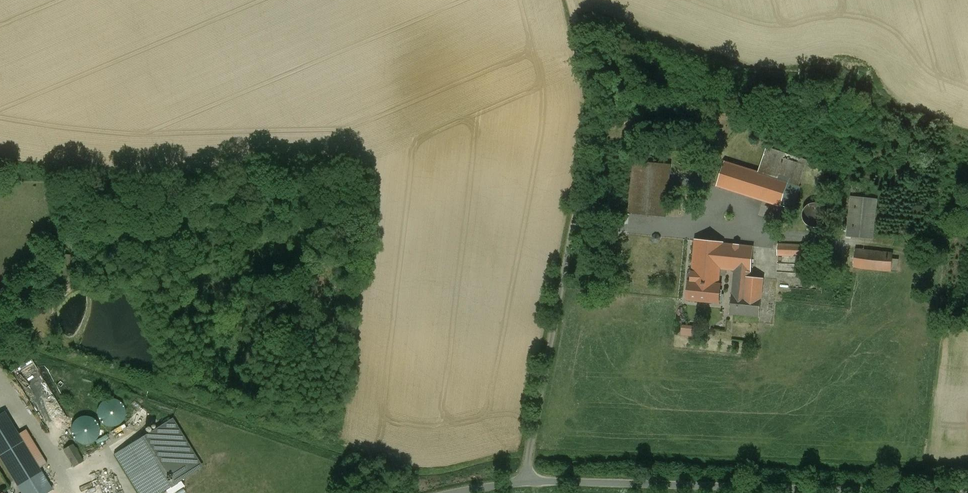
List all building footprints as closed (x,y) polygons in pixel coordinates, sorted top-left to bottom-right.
[(764,153),(758,173),(724,162),(717,185),(792,209),(799,186),(797,185),(805,160),(784,153),(783,159),(764,153)] [(660,163),(633,161),(629,213),(656,216),(657,203),(660,163)] [(876,199),(851,197),(847,236),(872,238),(876,199)] [(826,219),(826,215),(825,210),(823,206),(819,204),(814,203),(809,204),(806,207),(803,211),(802,215),(803,220),(806,224),(810,226),(815,227),(819,226),(823,223),(826,219)] [(722,243),(695,240),(692,272),(690,272),(688,274),(687,279),(689,282),(718,284),(719,275),(722,243)] [(752,246),(722,243),(719,275),(725,275),(726,269),(734,270),(733,275),(749,277),(752,246)] [(815,246),(778,245),(777,255),(814,256),(815,246)] [(893,253),(855,249),(854,266),(891,270),(893,253)] [(749,277),(733,275),(729,314),(734,314),(733,321),(758,323),(763,278),(749,277)] [(718,284),(689,282),(687,299),(718,302),(720,285),(718,284)] [(682,324),(682,335),(695,335),(695,324),(682,324)] [(46,422),(64,412),(45,378),(34,384),(35,387),(28,391),(46,422)] [(124,418),(125,412),(124,407),(121,402),(116,399),(111,398),(106,400),(101,403),(98,407),(97,413),(98,418),(102,422),(106,425),(112,426),(117,425),(121,422),(124,418)] [(4,411),(0,414),(0,458),(22,492),(45,492),(52,489),(39,468),(18,434),(4,411)] [(98,435),(99,430),(98,424),(95,420),(90,417),(85,416),(79,417),(75,420),(72,425),(71,430),(72,436),(75,440),(80,443),(85,444),(91,443),(95,440),(98,435)] [(116,454),(140,492),(158,492),(201,467),(172,419),(116,454)] [(47,464),(26,429),(18,434),(39,468),(47,464)] [(83,461),(72,444),(63,449),(74,466),(83,461)]
